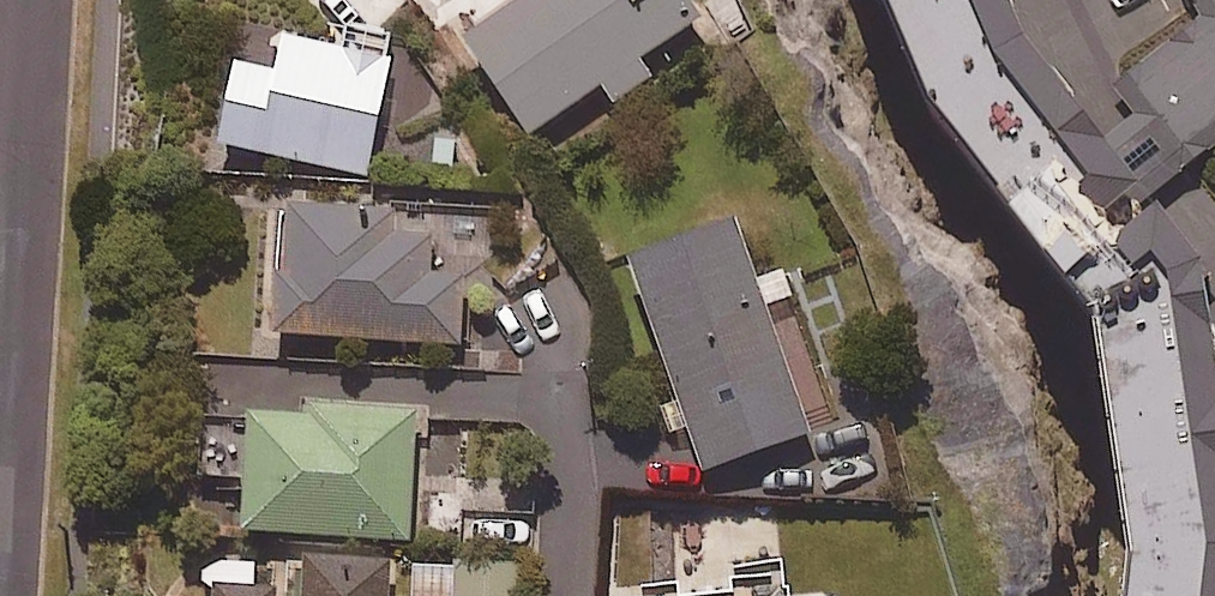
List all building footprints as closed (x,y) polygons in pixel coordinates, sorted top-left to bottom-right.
[(686,0),(518,0),(461,39),(527,135),(599,85),(611,102),(650,76),(639,59),(699,18),(686,0)] [(1044,83),(1006,0),(871,0),(931,134),(1113,352),(1142,595),(1214,595),(1214,294),(1044,83)] [(1205,16),(1114,86),(1184,172),(1214,149),(1214,0),(1196,0),(1205,16)] [(392,42),(342,31),(338,48),(280,36),(273,71),(231,62),(213,142),(364,175),(392,42)] [(352,208),(282,203),(273,334),(458,345),(462,275),(427,273),(429,232),(351,227),(352,208)] [(753,280),(732,220),(626,258),(702,471),(809,433),(763,306),(789,297),(779,271),(753,280)] [(415,407),(299,402),(298,418),(247,415),(242,532),(409,540),(415,407)] [(432,466),(430,552),(466,553),(466,511),(537,512),(538,468),(432,466)] [(778,508),(684,515),(689,586),(621,591),(621,595),(785,595),(778,508)] [(273,555),(272,588),(251,587),(253,564),(210,562),(208,595),(387,595),(389,560),(273,555)] [(409,595),(516,595),(516,566),(409,564),(409,595)]
